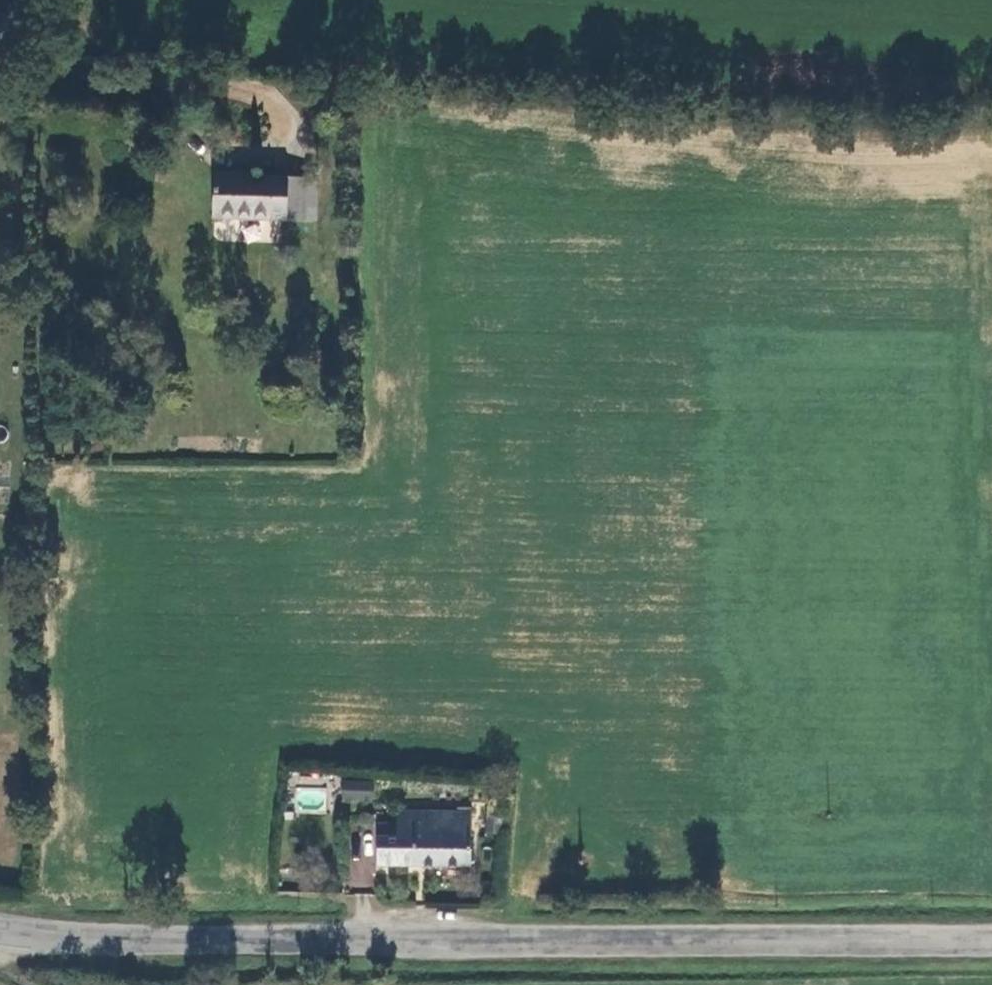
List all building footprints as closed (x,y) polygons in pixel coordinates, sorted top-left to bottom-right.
[(233,175),(232,218),(303,219),(302,177),(233,175)] [(332,219),(334,177),(302,177),(303,219),(332,219)] [(371,800),(372,781),(341,780),(340,799),(371,800)] [(474,815),(400,812),(398,837),(378,836),(378,864),(471,867),(474,815)] [(504,818),(492,817),(491,837),(504,837),(504,818)]
